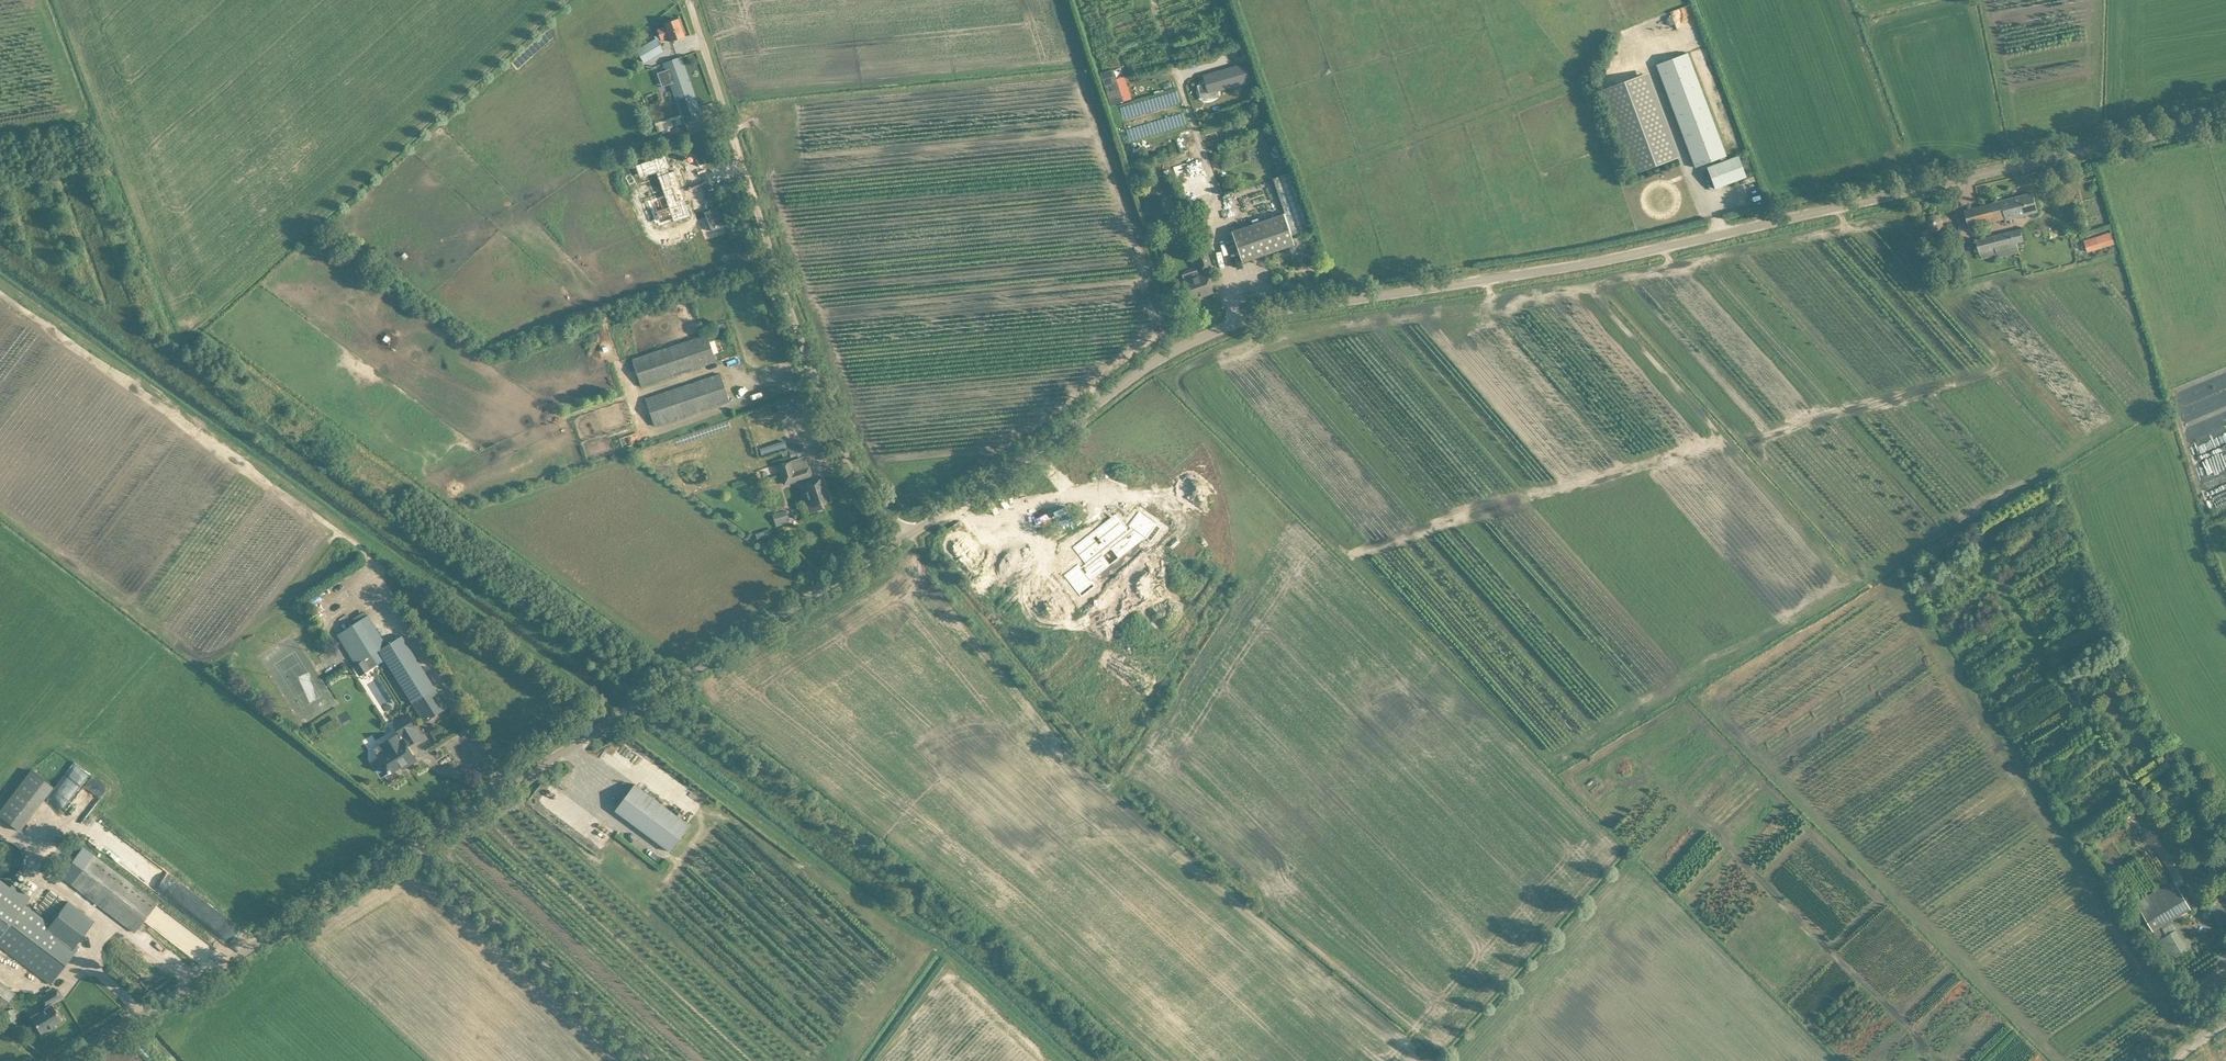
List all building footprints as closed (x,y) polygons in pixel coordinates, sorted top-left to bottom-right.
[(670,36),(672,42),(686,37),(679,19),(666,23),(667,26),(658,30),(662,39),(670,36)] [(637,50),(644,62),(663,51),(656,39),(637,50)] [(1707,168),(1715,188),(1746,177),(1738,156),(1726,160),(1724,156),(1726,156),(1687,53),(1656,65),(1695,167),(1720,158),(1722,162),(1707,168)] [(671,60),(664,63),(685,124),(703,118),(682,57),(671,60)] [(1246,64),(1204,76),(1208,93),(1251,81),(1246,64)] [(1683,163),(1648,75),(1600,94),(1635,181),(1683,163)] [(1118,78),(1126,100),(1133,98),(1126,76),(1118,78)] [(658,131),(674,126),(674,128),(681,126),(678,117),(669,119),(665,108),(652,112),(658,131)] [(1284,212),(1232,230),(1243,263),(1294,245),(1291,235),(1312,227),(1293,171),(1273,178),(1284,212)] [(1159,180),(1164,195),(1174,192),(1169,177),(1159,180)] [(672,216),(660,220),(664,230),(675,226),(676,230),(693,224),(691,219),(690,220),(686,208),(687,207),(678,179),(661,184),(672,216)] [(1965,210),(1967,221),(1969,228),(2037,210),(2033,193),(1965,210)] [(717,207),(705,212),(712,231),(724,226),(717,207)] [(1996,250),(1998,257),(2019,252),(2017,243),(2024,241),(2021,229),(1976,240),(1980,254),(1996,250)] [(2084,240),(2088,252),(2115,244),(2111,232),(2084,240)] [(1182,274),(1191,300),(1213,292),(1206,270),(1212,268),(1209,258),(1197,263),(1200,271),(1198,272),(1197,269),(1182,274)] [(632,359),(642,386),(716,361),(707,334),(632,359)] [(646,398),(655,426),(719,404),(729,401),(720,374),(646,398)] [(763,455),(788,447),(786,439),(761,448),(763,455)] [(802,445),(795,447),(799,457),(806,455),(802,445)] [(807,457),(779,466),(785,484),(812,475),(807,457)] [(823,509),(821,504),(830,501),(830,499),(831,497),(830,493),(827,493),(823,479),(803,485),(806,493),(809,492),(811,499),(806,501),(810,513),(823,509)] [(1078,565),(1065,576),(1082,597),(1096,586),(1091,580),(1144,535),(1150,540),(1160,526),(1139,509),(1128,523),(1131,525),(1127,529),(1113,513),(1072,547),(1086,564),(1081,568),(1078,565)] [(773,515),(777,527),(790,523),(786,511),(773,515)] [(436,689),(402,636),(388,645),(368,614),(336,634),(355,665),(370,655),(376,665),(386,660),(413,703),(417,701),(428,719),(443,710),(432,692),(436,689)] [(415,727),(408,715),(394,724),(402,736),(415,727)] [(380,756),(384,764),(390,773),(407,763),(408,765),(417,760),(403,738),(396,743),(397,745),(380,756)] [(67,805),(90,773),(74,761),(51,792),(67,805)] [(29,764),(0,806),(0,814),(22,829),(55,782),(29,764)] [(615,810),(624,817),(670,851),(690,825),(635,784),(615,810)] [(3,871),(9,871),(14,869),(18,865),(21,859),(22,854),(21,848),(18,843),(14,839),(8,837),(3,837),(0,838),(0,870),(3,871)] [(61,876),(135,932),(156,903),(83,848),(61,876)] [(2180,874),(2173,879),(2178,886),(2185,882),(2180,874)] [(2136,902),(2153,931),(2172,920),(2191,908),(2174,880),(2136,902)] [(88,929),(88,928),(89,927),(89,926),(90,925),(90,923),(90,922),(89,920),(89,918),(88,917),(87,916),(86,915),(69,902),(53,922),(0,882),(0,946),(50,984),(81,943),(78,942),(88,929)] [(2217,890),(2221,898),(2209,906),(2222,927),(2225,924),(2225,884),(2217,890)] [(224,939),(233,923),(215,912),(205,928),(224,939)] [(15,993),(0,982),(0,1013),(15,993)] [(46,1009),(31,1018),(41,1035),(52,1028),(51,1026),(61,1020),(51,1003),(62,996),(57,989),(40,999),(46,1009)] [(14,1009),(2,1011),(5,1025),(16,1023),(14,1009)]
